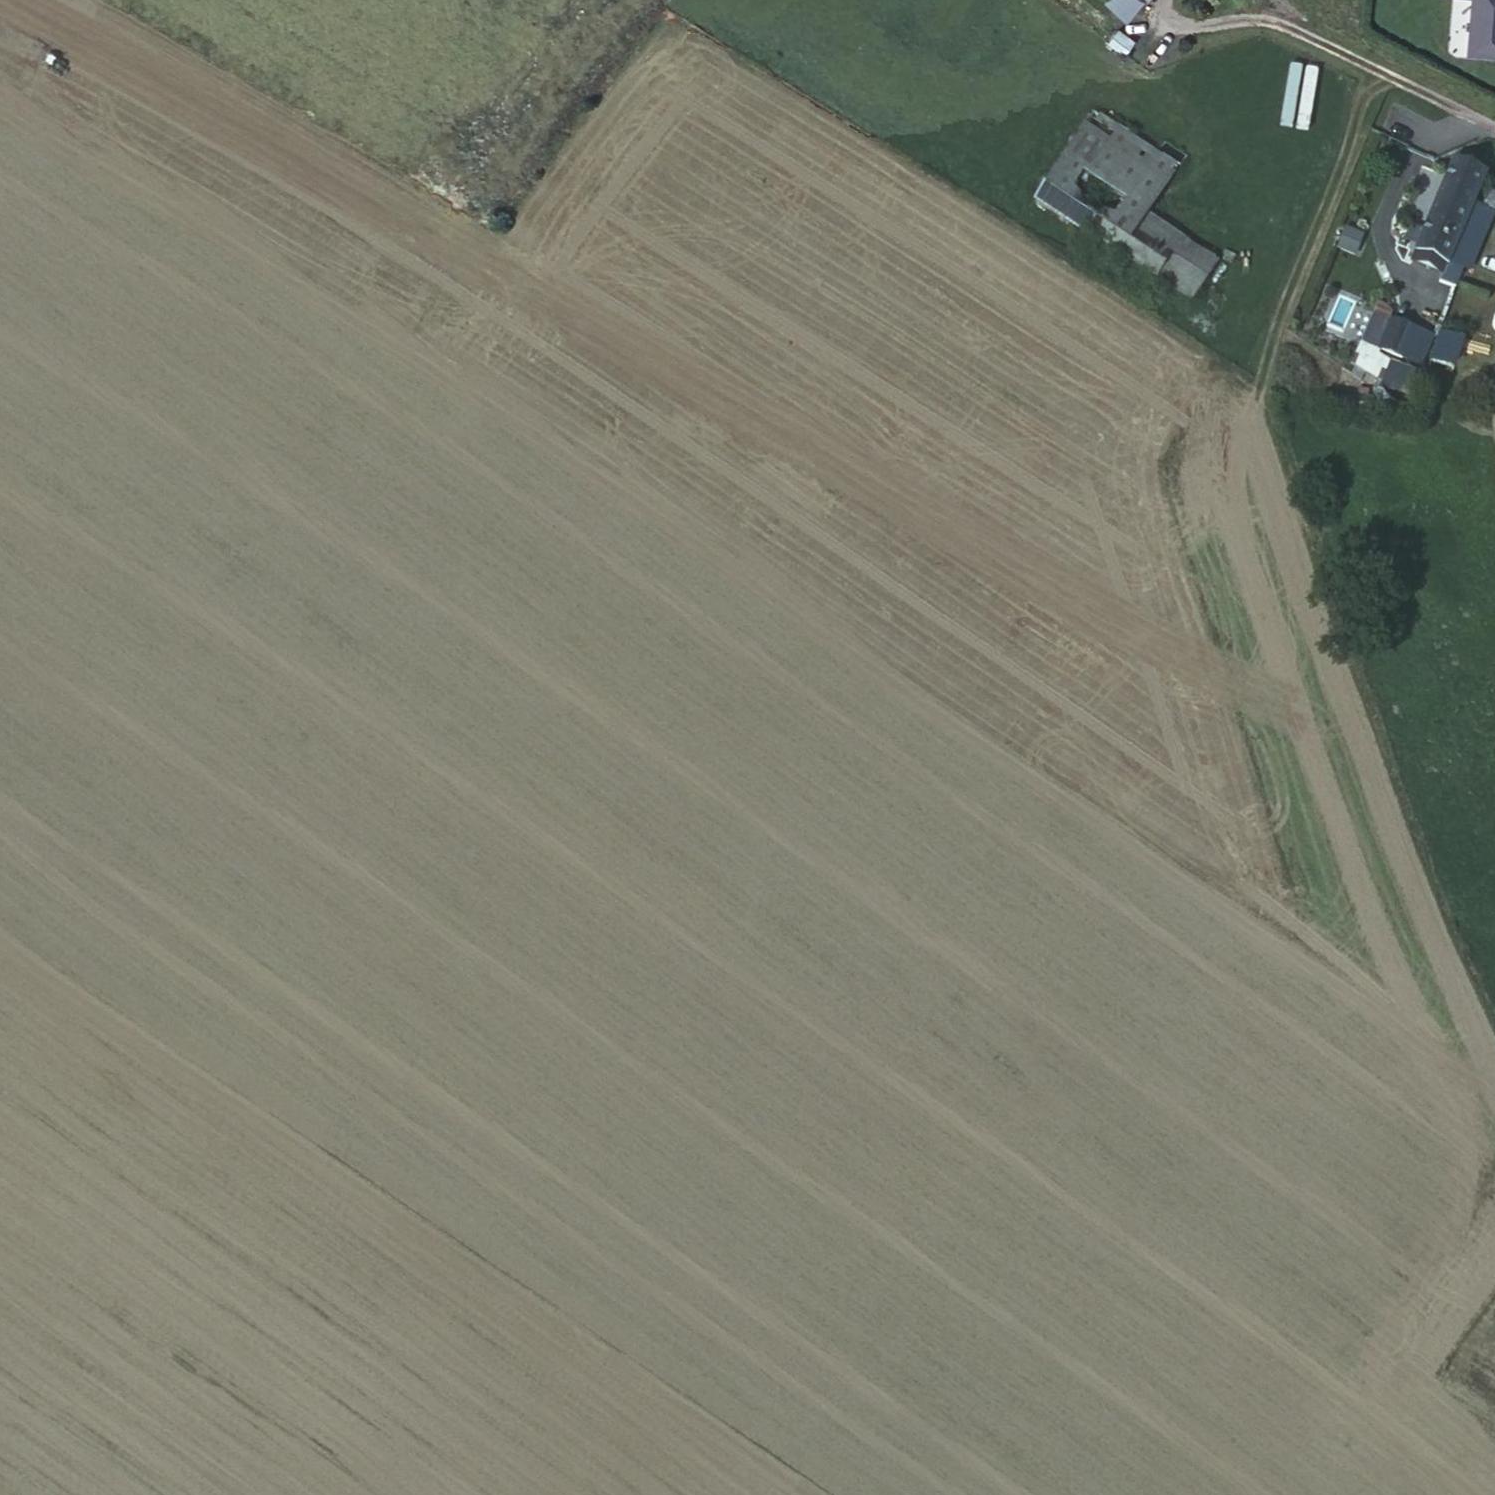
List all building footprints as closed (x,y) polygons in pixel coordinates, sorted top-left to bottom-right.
[(1099,8),(1106,0),(1090,0),(1099,8)] [(1469,53),(1494,55),(1494,0),(1473,0),(1469,53)] [(1063,184),(1148,235),(1190,166),(1105,114),(1063,184)] [(1395,241),(1425,253),(1429,237),(1447,188),(1456,164),(1458,157),(1429,147),(1395,241)] [(1456,164),(1447,188),(1465,195),(1494,204),(1494,176),(1456,164)] [(1050,205),(1197,296),(1212,273),(1148,235),(1063,184),(1050,205)] [(1429,237),(1450,245),(1465,195),(1447,188),(1429,237)] [(1429,237),(1425,253),(1447,258),(1450,245),(1429,237)] [(1373,331),(1395,342),(1405,315),(1383,306),(1373,331)] [(1405,315),(1395,342),(1409,349),(1419,320),(1405,315)] [(1450,369),(1460,337),(1437,330),(1427,362),(1450,369)] [(1383,375),(1342,357),(1335,375),(1310,364),(1302,385),(1381,419),(1395,381),(1383,375)]
